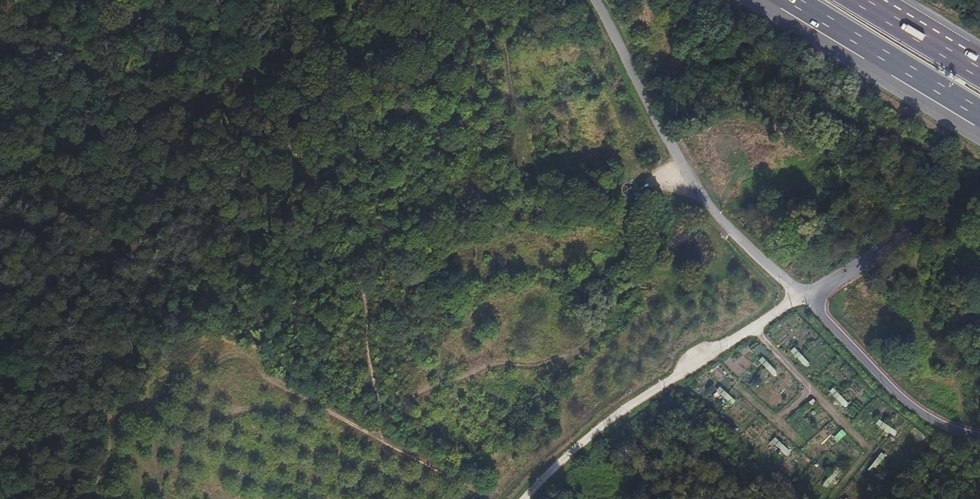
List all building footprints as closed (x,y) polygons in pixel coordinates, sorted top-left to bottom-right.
[(404,19),(394,25),(398,31),(407,26),(404,19)] [(790,350),(806,364),(810,360),(794,346),(790,350)] [(772,375),(777,371),(768,359),(763,362),(772,375)] [(786,376),(781,382),(788,387),(792,381),(786,376)] [(809,409),(817,402),(813,397),(805,405),(809,409)] [(880,418),(876,423),(893,435),(897,430),(880,418)] [(882,452),(868,467),(872,471),(886,456),(882,452)]
